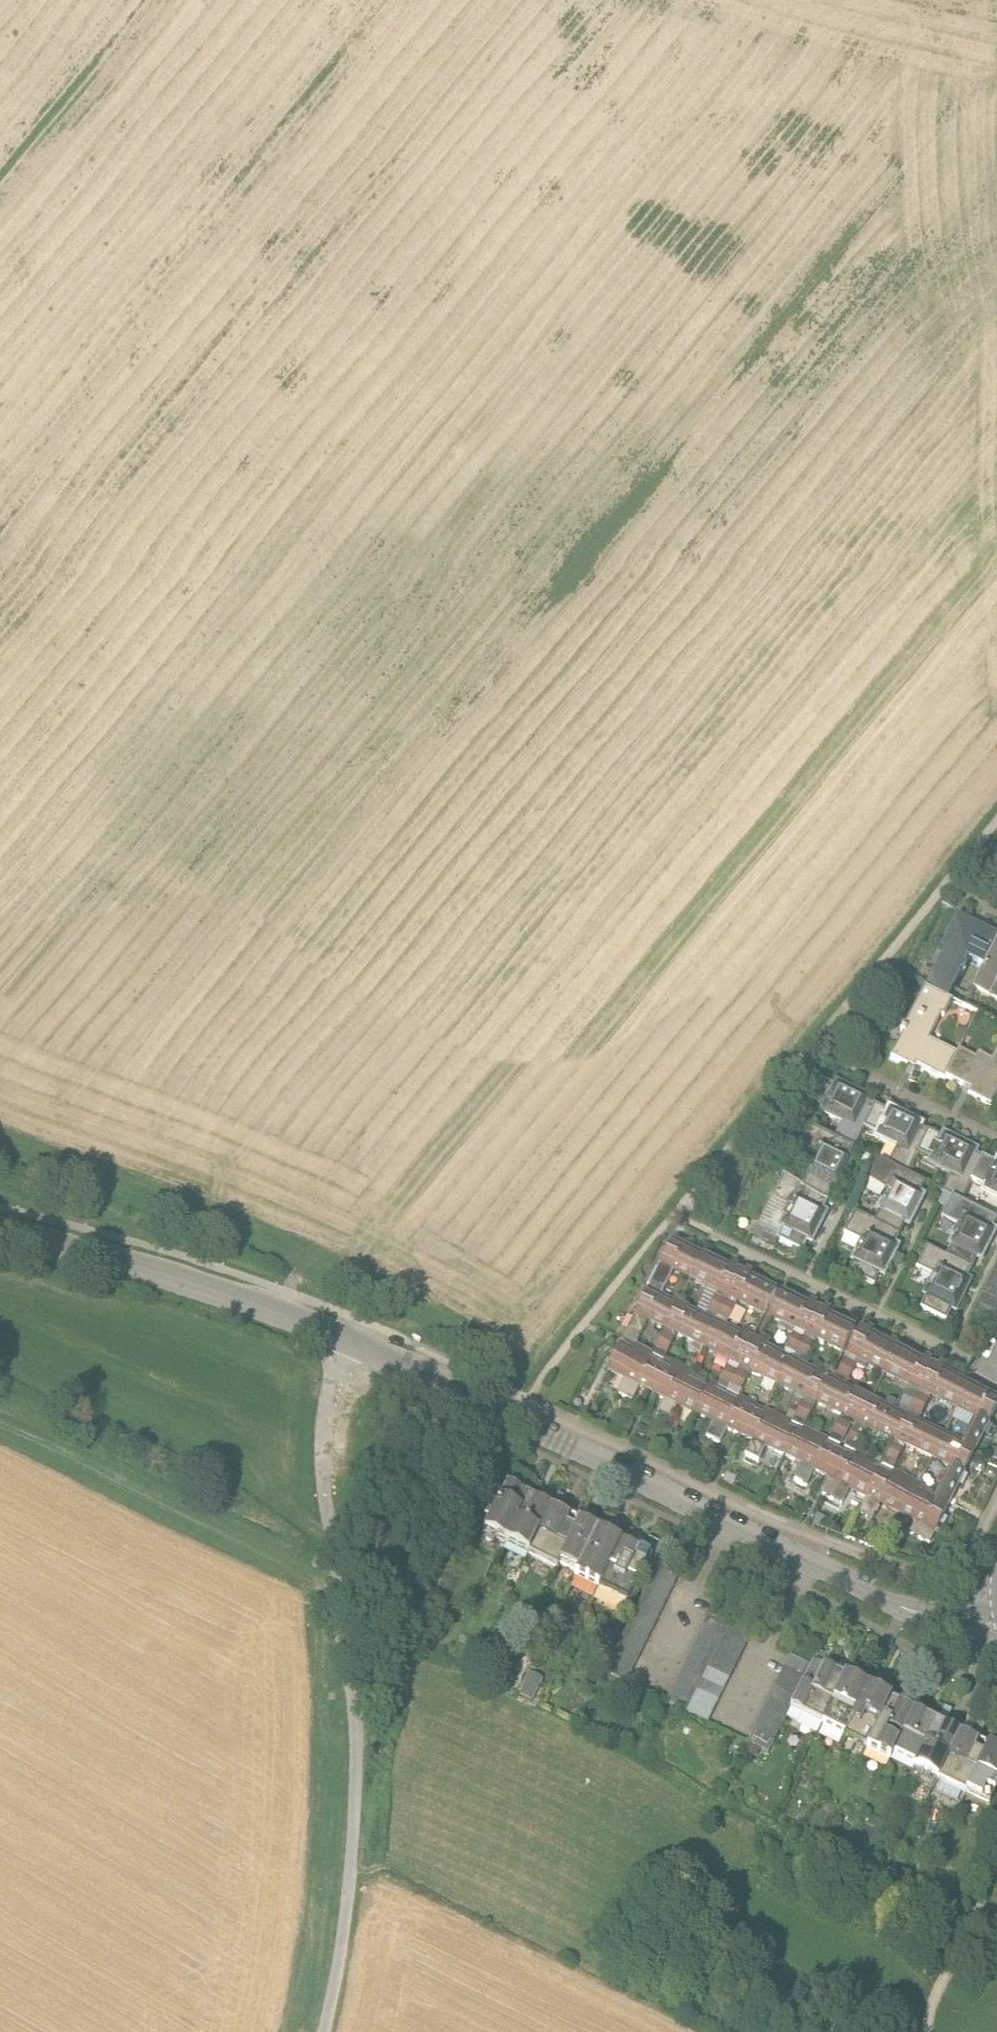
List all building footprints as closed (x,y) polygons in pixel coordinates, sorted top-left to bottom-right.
[(939,940),(948,945),(953,936),(944,931),(939,940)] [(996,972),(996,969),(955,947),(939,979),(944,981),(924,1022),(948,1034),(969,992),(984,1000),(996,972)] [(984,1000),(973,1023),(987,1030),(996,1036),(996,972),(984,1000)] [(948,1034),(924,1022),(890,1092),(941,1117),(944,1112),(956,1088),(929,1074),(948,1034)] [(990,1098),(978,1092),(975,1097),(956,1088),(944,1112),(969,1125),(966,1130),(996,1146),(996,1085),(990,1098)] [(819,1113),(807,1137),(817,1142),(814,1146),(837,1157),(830,1172),(846,1181),(851,1183),(861,1164),(873,1140),(866,1137),(869,1131),(833,1112),(830,1118),(819,1113)] [(873,1140),(861,1164),(871,1169),(868,1173),(891,1185),(884,1200),(904,1211),(915,1191),(927,1167),(920,1164),(922,1158),(886,1140),(884,1146),(873,1140)] [(798,1220),(822,1232),(827,1221),(834,1224),(850,1193),(842,1189),(846,1181),(830,1172),(804,1159),(794,1179),(809,1187),(798,1206),(803,1209),(798,1220)] [(927,1167),(915,1191),(925,1196),(922,1200),(945,1212),(937,1228),(949,1234),(958,1238),(968,1219),(980,1195),(973,1192),(976,1185),(940,1167),(938,1173),(927,1167)] [(968,1219),(978,1225),(976,1229),(996,1240),(996,1198),(994,1196),(991,1201),(980,1195),(968,1219)] [(872,1258),(896,1270),(902,1259),(908,1262),(924,1231),(917,1227),(920,1219),(904,1211),(884,1200),(878,1197),(868,1218),(883,1225),(873,1245),(877,1247),(872,1258)] [(775,1273),(801,1286),(806,1276),(812,1279),(829,1246),(822,1242),(825,1234),(822,1232),(798,1220),(781,1211),(771,1233),(786,1240),(775,1260),(780,1262),(775,1273)] [(943,1294),(966,1307),(972,1295),(979,1299),(995,1268),(988,1264),(991,1256),(958,1238),(949,1234),(939,1254),(954,1261),(943,1281),(948,1284),(943,1294)] [(846,1309),(872,1323),(877,1312),(883,1315),(900,1283),(893,1278),(896,1270),(872,1258),(852,1248),(842,1270),(856,1277),(846,1297),(851,1299),(846,1309)] [(701,1286),(670,1271),(664,1284),(643,1326),(657,1333),(671,1305),(687,1313),(694,1299),(701,1286)] [(918,1344),(943,1357),(948,1346),(954,1349),(970,1319),(963,1314),(966,1307),(943,1294),(924,1285),(915,1305),(929,1312),(919,1332),(923,1334),(918,1344)] [(738,1305),(701,1286),(694,1299),(687,1313),(714,1327),(701,1354),(711,1359),(732,1317),(738,1305)] [(961,1367),(984,1379),(996,1353),(996,1295),(961,1367)] [(775,1323),(738,1305),(732,1317),(711,1359),(722,1365),(735,1337),(762,1350),(769,1336),(775,1323)] [(816,1342),(779,1324),(773,1338),(766,1352),(792,1366),(779,1393),(787,1397),(789,1398),(809,1356),(816,1342)] [(637,1338),(621,1373),(633,1379),(645,1355),(662,1364),(668,1353),(673,1341),(657,1333),(643,1326),(637,1338)] [(705,1371),(711,1359),(701,1354),(673,1341),(668,1353),(662,1364),(651,1388),(662,1393),(674,1370),(700,1382),(705,1371)] [(854,1362),(816,1342),(809,1356),(789,1398),(801,1404),(814,1377),(840,1390),(848,1375),(854,1362)] [(722,1365),(711,1359),(705,1371),(700,1382),(727,1395),(715,1419),(725,1425),(742,1390),(748,1378),(722,1365)] [(893,1381),(857,1363),(851,1377),(830,1419),(843,1425),(856,1397),(879,1409),(886,1394),(893,1381)] [(779,1393),(748,1378),(742,1390),(725,1425),(737,1431),(749,1407),(775,1420),(781,1409),(787,1397),(779,1393)] [(630,1385),(617,1379),(611,1390),(605,1403),(624,1412),(616,1427),(628,1433),(635,1418),(647,1424),(654,1411),(660,1399),(648,1393),(630,1385)] [(630,1385),(648,1393),(651,1388),(633,1379),(630,1385)] [(931,1399),(893,1381),(886,1394),(879,1409),(907,1423),(894,1450),(903,1454),(924,1413),(931,1399)] [(789,1398),(787,1397),(781,1409),(775,1420),(801,1432),(789,1456),(800,1462),(812,1438),(817,1427),(823,1415),(801,1404),(789,1398)] [(647,1424),(652,1427),(659,1414),(665,1401),(660,1399),(654,1411),(647,1424)] [(968,1418),(931,1399),(924,1413),(903,1454),(914,1460),(927,1433),(954,1446),(961,1431),(968,1418)] [(705,1421),(665,1401),(659,1414),(652,1427),(662,1431),(654,1447),(668,1453),(675,1438),(692,1447),(699,1433),(705,1421)] [(830,1419),(823,1415),(817,1427),(812,1438),(838,1451),(826,1475),(837,1481),(849,1457),(855,1446),(861,1434),(843,1425),(830,1419)] [(968,1418),(961,1431),(954,1446),(970,1454),(956,1481),(972,1489),(993,1447),(996,1438),(996,1433),(968,1418)] [(747,1442),(705,1421),(699,1433),(692,1447),(711,1456),(704,1471),(716,1478),(724,1463),(735,1469),(741,1455),(747,1442)] [(894,1450),(861,1434),(855,1446),(849,1457),(854,1459),(842,1484),(853,1489),(865,1465),(891,1478),(897,1467),(903,1454),(894,1450)] [(746,1457),(752,1444),(747,1442),(741,1455),(735,1469),(739,1471),(746,1457)] [(792,1465),(752,1444),(746,1457),(739,1471),(749,1475),(742,1490),(755,1497),(762,1482),(780,1491),(786,1477),(792,1465)] [(914,1460),(903,1454),(897,1467),(891,1478),(879,1502),(891,1508),(902,1484),(929,1497),(934,1486),(940,1473),(914,1460)] [(835,1486),(792,1465),(786,1477),(780,1491),(798,1500),(791,1515),(803,1522),(811,1507),(822,1512),(829,1499),(835,1486)] [(956,1481),(940,1473),(934,1486),(929,1497),(945,1505),(933,1530),(948,1537),(966,1501),(972,1489),(956,1481)] [(822,1512),(827,1514),(833,1501),(840,1488),(835,1486),(829,1499),(822,1512)] [(871,1520),(877,1507),(840,1488),(833,1501),(827,1514),(820,1529),(838,1539),(846,1524),(864,1534),(871,1520)] [(915,1526),(877,1507),(871,1520),(864,1534),(857,1548),(868,1554),(875,1539),(901,1552),(908,1538),(915,1526)] [(527,1529),(503,1517),(480,1563),(503,1575),(527,1529)] [(931,1534),(915,1526),(908,1538),(901,1552),(912,1557),(906,1570),(927,1580),(940,1554),(946,1541),(931,1534)] [(550,1541),(527,1529),(503,1575),(527,1587),(550,1541)] [(574,1553),(550,1541),(527,1587),(550,1599),(574,1553)] [(597,1565),(574,1553),(550,1599),(574,1611),(597,1565)] [(620,1578),(597,1565),(574,1611),(597,1623),(620,1578)] [(644,1590),(620,1578),(597,1623),(621,1635),(644,1590)] [(677,1609),(656,1600),(605,1707),(625,1716),(677,1609)] [(662,1736),(683,1746),(725,1661),(704,1650),(662,1736)] [(746,1671),(725,1661),(683,1746),(704,1756),(746,1671)] [(809,1698),(788,1688),(746,1773),(767,1783),(789,1738),(809,1698)] [(836,1705),(811,1693),(809,1698),(789,1738),(814,1750),(836,1705)] [(861,1718),(836,1705),(814,1750),(839,1762),(861,1718)] [(886,1730),(861,1718),(839,1762),(864,1775),(886,1730)] [(911,1742),(886,1730),(864,1775),(889,1787),(911,1742)] [(936,1754),(911,1742),(889,1787),(913,1799),(936,1754)] [(961,1767),(936,1754),(913,1799),(938,1811),(961,1767)] [(985,1779),(961,1767),(938,1811),(963,1824),(985,1779)] [(985,1779),(963,1824),(988,1836),(996,1818),(996,1785),(985,1779)]
